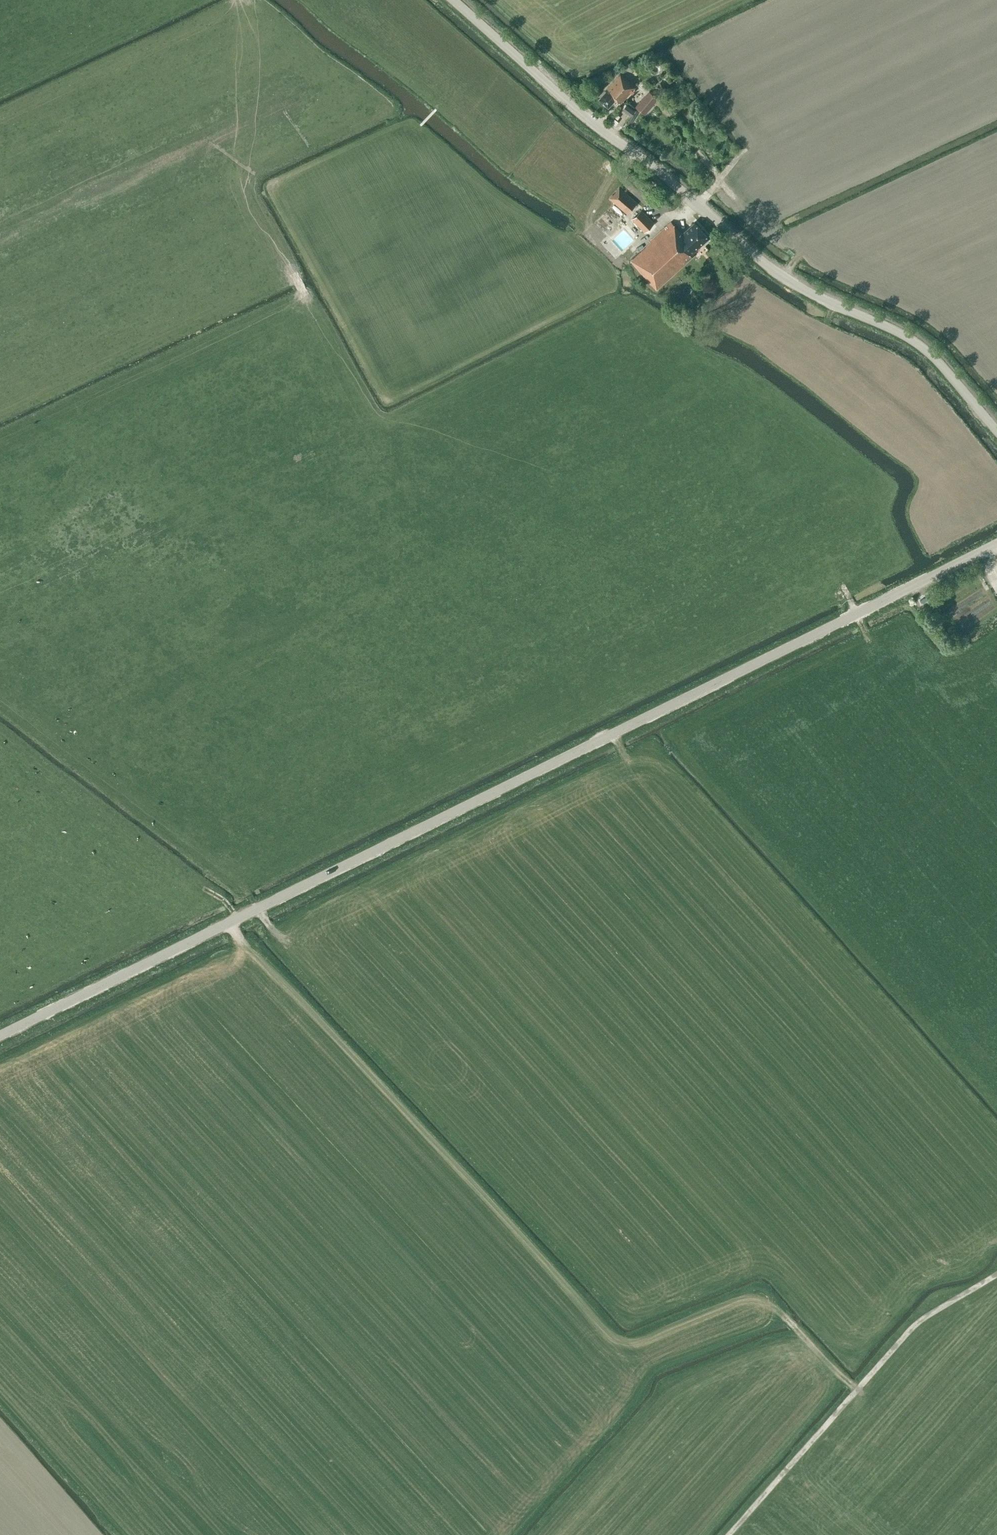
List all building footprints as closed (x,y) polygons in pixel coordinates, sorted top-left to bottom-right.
[(615,99),(620,104),(635,87),(620,74),(607,87),(608,88),(599,99),(608,107),(615,99)] [(635,107),(645,115),(658,98),(649,90),(635,107)] [(623,109),(631,115),(634,110),(626,105),(623,109)] [(626,213),(636,202),(619,187),(609,198),(626,213)] [(644,231),(653,223),(641,211),(632,219),(644,231)] [(682,233),(671,222),(649,241),(650,242),(646,246),(643,243),(633,253),(634,254),(631,257),(632,258),(631,260),(656,289),(694,255),(692,252),(702,243),(704,245),(708,241),(707,239),(708,238),(694,222),(682,233)]
